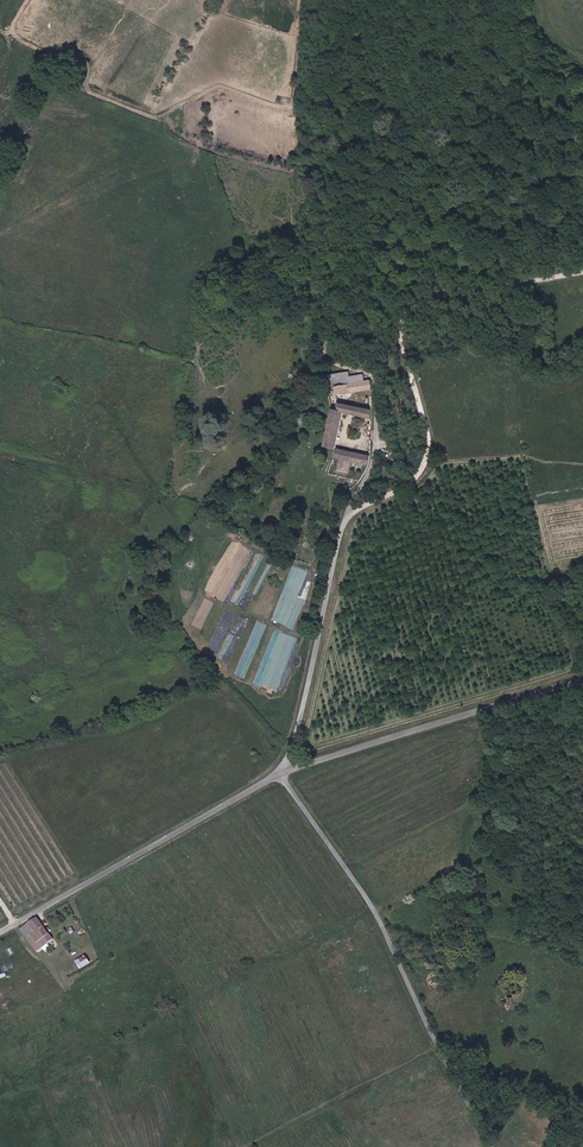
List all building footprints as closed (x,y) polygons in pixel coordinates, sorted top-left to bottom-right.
[(350,380),(325,378),(327,388),(332,414),(328,451),(339,454),(344,430),(371,433),(371,424),(355,422),(356,401),(372,402),(372,395),(363,394),(364,385),(351,385),(350,380)] [(370,479),(371,470),(341,456),(337,465),(345,468),(340,478),(351,482),(355,473),(370,479)] [(157,626),(166,633),(175,621),(166,614),(157,626)] [(79,906),(82,913),(96,905),(93,899),(79,906)] [(39,959),(55,950),(40,922),(30,928),(37,942),(31,945),(39,959)] [(84,970),(94,963),(88,954),(78,961),(84,970)] [(510,992),(521,994),(523,981),(512,979),(510,992)] [(521,994),(510,992),(509,994),(505,994),(504,1002),(519,1003),(521,994)]
